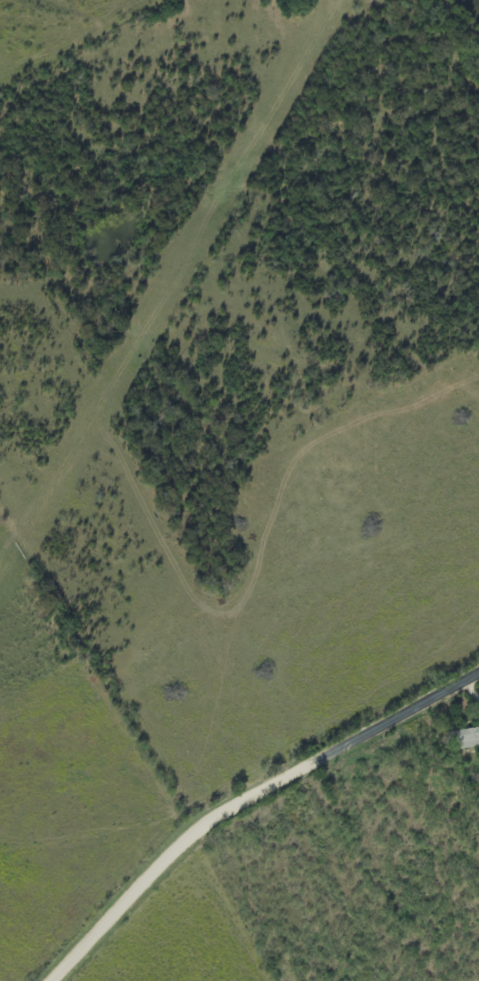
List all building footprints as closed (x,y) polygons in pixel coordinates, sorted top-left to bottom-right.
[(460,751),(478,747),(478,728),(456,733),(460,751)]
